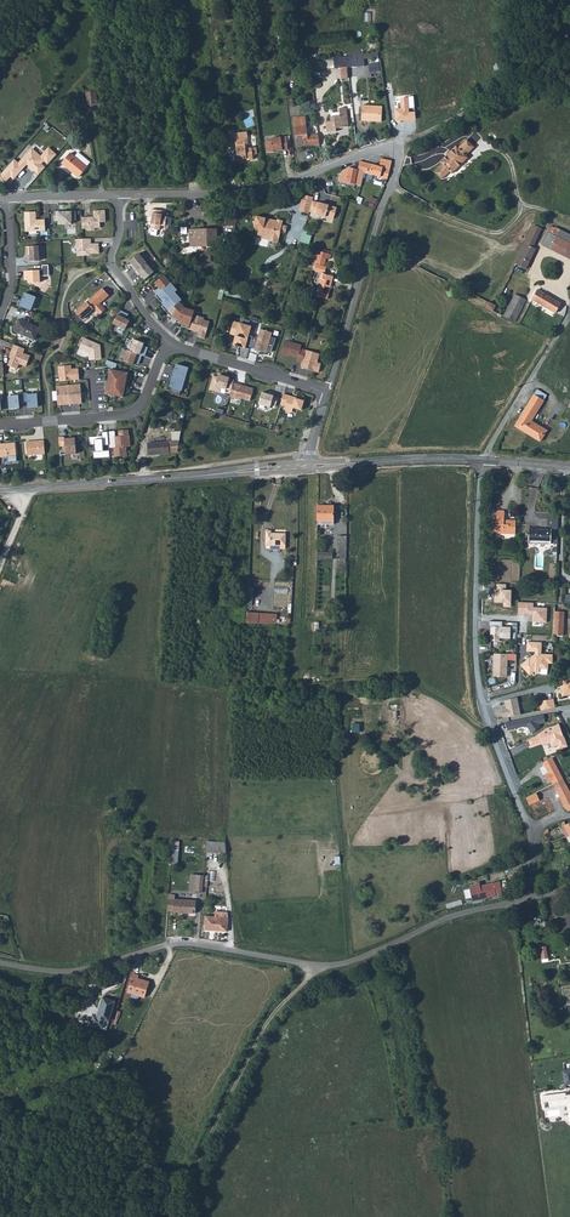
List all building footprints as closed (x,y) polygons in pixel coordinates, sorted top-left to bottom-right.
[(347,57),(341,57),(340,56),(334,57),(334,69),(348,68),(347,59),(347,57)] [(347,59),(348,68),(364,67),(364,58),(347,59)] [(370,72),(381,71),(380,62),(369,62),(370,72)] [(86,92),(88,105),(97,104),(96,91),(86,92)] [(361,121),(381,122),(382,107),(363,105),(361,121)] [(326,122),(327,132),(336,131),(336,128),(348,127),(347,115),(346,115),(346,108),(339,109),(340,113),(331,114),(331,121),(326,122)] [(296,144),(297,144),(308,143),(308,145),(313,144),(314,145),(320,145),(318,133),(307,135),(305,116),(293,118),(296,144)] [(236,138),(239,161),(244,160),(244,156),(247,155),(250,158),(254,158),(253,153),(257,153),(257,146),(248,147),(247,143),(249,142),(247,130),(235,131),(236,138)] [(274,152),(274,151),(283,150),(283,151),(289,150),(287,136),(273,138),(272,139),(266,140),(268,152),(274,152)] [(440,179),(448,171),(450,173),(466,157),(463,155),(471,146),(464,139),(456,147),(454,145),(448,152),(448,153),(445,156),(444,155),(438,161),(441,163),(433,172),(440,179)] [(15,159),(1,174),(6,182),(11,177),(14,179),(27,165),(39,175),(45,167),(42,164),(45,161),(48,164),(57,155),(49,147),(41,156),(31,147),(20,159),(21,160),(19,163),(15,159)] [(62,163),(71,171),(72,170),(80,176),(87,167),(86,166),(90,162),(78,153),(75,157),(71,153),(62,163)] [(363,173),(386,179),(391,160),(380,159),(378,167),(365,163),(363,173)] [(339,182),(359,186),(363,173),(365,163),(363,163),(359,162),(358,164),(357,170),(347,168),(341,169),(339,182)] [(314,200),(315,197),(305,194),(300,210),(310,213),(310,211),(314,200)] [(374,207),(377,198),(371,196),(368,205),(374,207)] [(320,202),(314,200),(310,211),(317,213),(316,214),(326,217),(326,216),(334,219),(338,207),(330,205),(325,203),(320,202)] [(160,211),(149,209),(148,217),(150,217),(148,229),(158,230),(158,226),(163,226),(164,218),(159,218),(160,211)] [(52,212),(52,221),(57,221),(57,225),(70,224),(70,221),(74,220),(74,211),(66,211),(66,212),(57,213),(57,212),(52,212)] [(92,217),(80,218),(81,229),(85,229),(86,231),(93,231),(93,228),(98,228),(98,222),(104,222),(103,211),(92,211),(92,217)] [(34,212),(23,213),(24,230),(27,232),(44,231),(43,220),(35,221),(34,212)] [(279,237),(279,234),(280,231),(283,231),(284,225),(281,224),(282,219),(275,218),(275,220),(275,222),(263,221),(263,218),(254,217),(253,230),(257,231),(256,236),(269,238),(269,235),(279,237)] [(565,241),(569,243),(569,234),(552,225),(550,228),(547,226),(545,231),(565,241)] [(193,241),(219,244),(220,229),(195,226),(193,241)] [(516,264),(526,269),(535,249),(533,248),(541,229),(534,226),(516,264)] [(313,232),(305,231),(303,241),(311,243),(313,232)] [(539,243),(569,258),(569,243),(565,241),(545,231),(539,243)] [(89,239),(75,240),(76,256),(84,255),(85,254),(98,253),(98,244),(90,244),(89,239)] [(37,246),(25,247),(25,255),(29,255),(29,262),(38,261),(37,246)] [(312,255),(324,258),(328,259),(329,254),(313,250),(312,255)] [(130,268),(133,271),(144,263),(144,262),(137,253),(127,261),(132,266),(130,268)] [(310,262),(322,265),(324,258),(312,255),(310,262)] [(133,271),(133,272),(136,275),(138,274),(142,279),(151,272),(144,263),(133,271)] [(41,270),(23,271),(23,280),(27,280),(27,283),(39,282),(39,276),(49,276),(48,265),(41,266),(41,270)] [(314,295),(326,298),(332,276),(330,275),(330,273),(327,272),(326,274),(320,272),(314,295)] [(162,275),(152,283),(158,290),(154,294),(161,302),(159,303),(170,316),(169,318),(178,321),(177,323),(187,326),(191,313),(192,309),(182,307),(177,301),(179,299),(172,291),(174,289),(162,275)] [(101,288),(86,301),(74,312),(81,320),(93,309),(99,314),(104,310),(99,304),(108,295),(101,288)] [(532,299),(555,312),(561,302),(538,289),(532,299)] [(36,297),(25,293),(22,302),(19,301),(17,305),(31,310),(36,297)] [(504,317),(514,322),(525,300),(514,295),(504,317)] [(487,309),(494,312),(497,306),(490,303),(487,309)] [(127,313),(118,309),(112,323),(124,329),(128,320),(125,318),(127,313)] [(202,317),(191,313),(187,326),(186,329),(196,332),(195,336),(202,337),(207,321),(201,319),(202,317)] [(15,330),(35,338),(40,326),(20,319),(15,330)] [(248,326),(231,321),(227,331),(233,333),(235,335),(232,344),(242,347),(248,326)] [(267,340),(269,331),(257,327),(251,348),(260,351),(260,349),(268,351),(270,344),(266,343),(265,343),(265,339),(267,340)] [(77,348),(84,351),(85,350),(87,351),(87,352),(88,360),(100,359),(98,344),(82,337),(77,348)] [(132,339),(128,350),(140,354),(143,355),(146,346),(141,345),(142,342),(132,339)] [(298,362),(302,349),(297,348),(298,344),(281,339),(277,353),(285,355),(285,354),(294,356),(293,360),(298,362)] [(14,359),(11,366),(20,370),(22,365),(29,367),(33,357),(26,354),(28,350),(26,349),(17,346),(13,356),(15,356),(14,359)] [(128,350),(125,349),(121,360),(130,364),(131,362),(136,363),(140,354),(128,350)] [(298,362),(297,366),(315,372),(317,363),(313,362),(316,353),(302,349),(298,362)] [(170,369),(169,374),(183,378),(186,367),(175,363),(173,370),(170,369)] [(66,380),(77,379),(76,367),(69,368),(69,364),(56,365),(57,380),(66,380)] [(127,373),(109,370),(104,394),(122,398),(127,373)] [(230,381),(231,378),(226,377),(226,376),(215,373),(212,384),(228,389),(230,381)] [(183,378),(169,374),(167,379),(170,379),(168,386),(170,387),(168,391),(178,394),(179,390),(180,390),(183,378)] [(235,382),(230,381),(228,389),(226,395),(238,398),(238,397),(247,399),(250,387),(243,385),(242,385),(235,383),(235,382)] [(67,384),(68,403),(80,402),(79,383),(67,384)] [(68,403),(67,384),(55,385),(56,404),(68,403)] [(513,428),(537,442),(544,430),(530,422),(547,392),(537,386),(513,428)] [(26,391),(21,392),(22,401),(27,400),(27,406),(37,406),(35,392),(27,393),(26,391)] [(265,393),(259,391),(255,403),(267,406),(268,404),(272,405),(275,396),(270,394),(271,393),(266,392),(265,393)] [(22,401),(21,392),(16,392),(17,394),(8,395),(9,408),(18,407),(18,401),(22,401)] [(290,396),(280,393),(277,403),(282,404),(281,407),(282,409),(288,411),(290,406),(298,409),(301,399),(293,397),(290,396)] [(107,444),(107,447),(112,446),(113,455),(125,454),(124,445),(128,445),(128,434),(127,434),(126,428),(117,429),(117,435),(113,435),(113,430),(106,430),(106,432),(107,444)] [(106,432),(106,430),(100,431),(100,434),(87,436),(87,443),(93,443),(94,450),(91,450),(92,457),(108,456),(107,449),(102,449),(101,444),(107,444),(106,432)] [(144,444),(145,456),(166,455),(166,453),(174,453),(179,431),(168,432),(169,442),(165,442),(165,443),(144,444)] [(74,436),(63,437),(64,450),(59,450),(59,454),(75,452),(74,436)] [(30,440),(25,440),(26,454),(44,452),(43,439),(37,439),(37,440),(30,440)] [(16,454),(14,441),(0,442),(0,456),(16,454)] [(315,527),(331,527),(332,508),(315,508),(315,527)] [(496,534),(515,535),(515,522),(503,521),(503,512),(496,512),(496,534)] [(551,545),(551,532),(539,531),(538,529),(529,528),(529,544),(551,545)] [(271,530),(265,530),(265,546),(279,546),(279,550),(284,550),(284,533),(271,533),(271,530)] [(345,561),(346,539),(338,539),(338,548),(340,548),(340,561),(345,561)] [(506,585),(497,584),(497,589),(494,589),(494,602),(504,602),(503,607),(511,607),(511,590),(506,589),(506,585)] [(534,603),(519,602),(519,613),(533,614),(533,621),(547,622),(548,608),(533,607),(534,603)] [(565,611),(554,610),(554,636),(564,636),(565,611)] [(246,624),(251,624),(258,623),(268,623),(277,623),(277,613),(247,613),(246,624)] [(501,622),(488,621),(487,627),(489,627),(489,632),(490,633),(489,641),(498,642),(498,639),(509,639),(510,628),(501,627),(501,622)] [(528,659),(520,667),(529,676),(533,672),(535,674),(539,670),(546,671),(547,664),(551,664),(552,657),(540,656),(540,644),(527,643),(527,652),(535,652),(534,659),(531,662),(528,659)] [(506,655),(492,654),(492,677),(505,678),(506,655)] [(554,683),(555,687),(558,686),(560,697),(569,695),(569,679),(554,683)] [(519,716),(515,699),(503,702),(504,708),(499,709),(501,719),(519,716)] [(551,699),(538,702),(540,711),(553,708),(551,699)] [(544,715),(504,723),(508,730),(526,726),(533,737),(544,731),(539,726),(546,723),(544,715)] [(547,728),(544,731),(533,737),(528,739),(530,747),(542,742),(543,745),(550,743),(552,747),(558,745),(559,749),(568,746),(564,736),(563,737),(558,724),(547,728)] [(553,785),(563,780),(552,759),(542,764),(546,774),(544,775),(548,783),(551,782),(553,785)] [(563,780),(553,785),(565,806),(568,812),(569,811),(569,794),(563,780)] [(535,793),(525,798),(529,805),(538,801),(535,793)] [(560,823),(563,828),(560,829),(569,844),(569,843),(569,824),(565,825),(563,822),(560,823)] [(205,852),(228,853),(225,843),(206,842),(205,852)] [(171,858),(178,858),(179,847),(171,847),(171,858)] [(170,870),(177,871),(178,858),(171,858),(170,870)] [(493,885),(497,896),(497,897),(505,895),(505,890),(502,890),(500,883),(493,885)] [(474,903),(497,896),(493,885),(481,888),(482,890),(472,893),(474,903)] [(166,917),(173,917),(173,919),(194,921),(195,907),(173,906),(174,902),(167,901),(166,917)] [(204,930),(227,931),(227,918),(227,913),(215,912),(215,917),(204,916),(204,930)] [(128,993),(145,998),(149,983),(136,979),(137,975),(133,974),(128,993)] [(92,1026),(103,1029),(105,1022),(109,1023),(116,1001),(103,997),(97,1018),(94,1018),(92,1026)] [(542,1097),(544,1109),(567,1106),(569,1126),(569,1097),(566,1097),(565,1094),(542,1097)]
